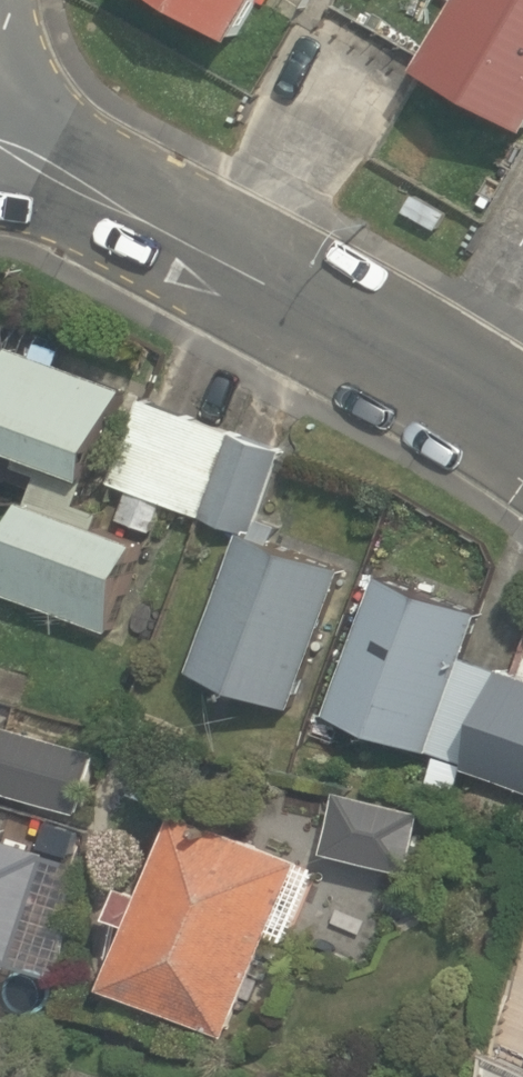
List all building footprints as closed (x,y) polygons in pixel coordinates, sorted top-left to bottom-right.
[(239,36),(260,0),(178,0),(239,36)] [(425,63),(522,122),(522,0),(461,0),(425,63)] [(148,537),(101,518),(105,509),(81,500),(126,386),(13,342),(0,374),(0,437),(24,446),(18,461),(41,470),(0,574),(0,586),(111,630),(148,537)] [(168,502),(201,514),(235,429),(147,397),(116,482),(132,488),(120,519),(156,531),(168,502)] [(201,514),(243,528),(253,531),(259,514),(283,447),(235,429),(201,514)] [(253,531),(243,528),(192,665),(294,707),(344,564),(308,550),(310,545),(279,533),(283,522),(259,514),(253,531)] [(329,710),(466,765),(501,670),(466,656),(483,610),(383,570),(329,710)] [(504,662),(501,670),(466,765),(522,787),(522,670),(504,662)] [(8,723),(0,748),(0,789),(78,815),(98,753),(8,723)] [(429,806),(343,784),(326,848),(412,870),(429,806)] [(306,902),(287,894),(303,857),(184,805),(150,886),(130,878),(117,910),(135,918),(110,980),(229,1036),(271,929),(291,937),(306,902)] [(0,832),(0,961),(12,966),(51,849),(0,832)]
